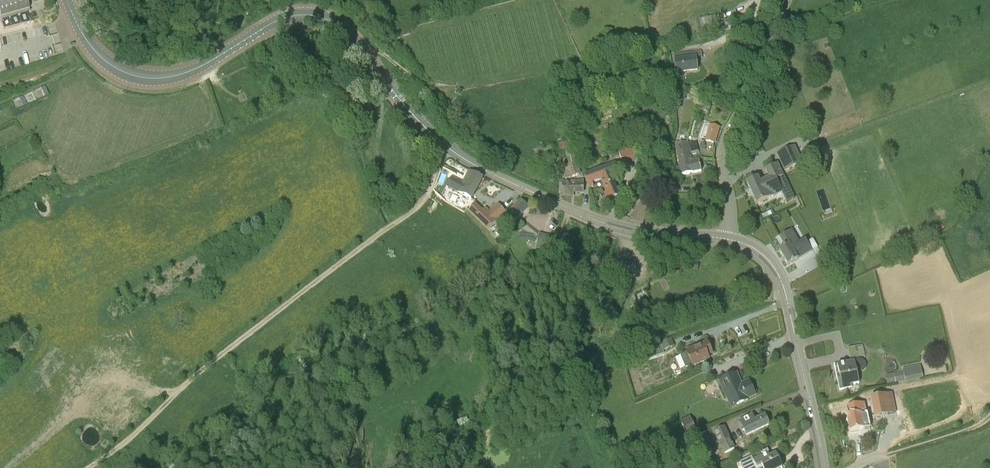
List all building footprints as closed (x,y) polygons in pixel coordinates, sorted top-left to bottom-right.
[(27,1),(26,0),(0,0),(0,18),(1,21),(0,21),(0,31),(33,22),(27,1)] [(675,60),(676,73),(698,70),(696,58),(675,60)] [(787,73),(779,75),(783,88),(791,86),(787,73)] [(37,88),(41,98),(50,95),(46,84),(37,88)] [(16,108),(40,100),(36,89),(12,97),(16,108)] [(676,92),(676,100),(686,100),(686,92),(676,92)] [(706,141),(714,144),(719,128),(711,125),(706,141)] [(564,149),(567,157),(576,155),(573,147),(571,139),(558,142),(560,150),(564,149)] [(694,156),(692,157),(688,142),(676,144),(680,166),(674,167),(676,177),(702,171),(699,160),(696,160),(694,156)] [(803,163),(795,146),(777,154),(785,171),(803,163)] [(626,150),(625,147),(618,149),(622,162),(629,160),(630,163),(637,161),(634,148),(626,150)] [(569,178),(581,174),(578,163),(566,166),(569,178)] [(618,181),(616,174),(619,173),(615,164),(584,173),(589,188),(593,186),(592,182),(601,179),(610,200),(620,197),(614,183),(618,181)] [(787,185),(777,164),(765,169),(769,178),(760,182),(758,178),(747,183),(757,204),(782,192),(780,188),(787,185)] [(458,193),(471,200),(483,178),(470,171),(458,193)] [(572,197),(572,192),(583,192),(583,181),(563,182),(563,197),(572,197)] [(504,217),(511,225),(521,215),(520,213),(527,206),(521,201),(504,217)] [(482,210),(475,204),(470,209),(471,209),(469,211),(488,230),(491,227),(506,213),(498,204),(487,215),(482,210)] [(791,230),(780,237),(785,247),(779,250),(788,266),(798,260),(812,251),(806,240),(799,244),(791,230)] [(540,234),(537,243),(535,250),(548,254),(552,237),(540,234)] [(609,277),(619,279),(621,271),(611,269),(609,277)] [(663,344),(665,350),(674,346),(672,340),(663,344)] [(695,366),(708,360),(707,356),(713,354),(708,343),(689,351),(689,352),(681,356),(686,368),(694,365),(695,366)] [(643,360),(664,354),(661,344),(640,351),(643,360)] [(848,349),(848,350),(850,360),(850,361),(865,358),(863,346),(862,345),(848,349)] [(860,383),(857,371),(855,362),(848,364),(847,364),(837,366),(838,367),(840,377),(837,378),(839,390),(853,387),(852,385),(860,383)] [(905,381),(906,381),(923,377),(921,366),(903,370),(903,373),(905,381)] [(747,398),(755,395),(748,381),(741,385),(737,375),(719,383),(723,391),(728,388),(736,405),(748,399),(747,398)] [(875,417),(896,413),(892,393),(871,398),(875,417)] [(870,428),(867,413),(861,414),(848,417),(848,418),(846,422),(849,425),(851,432),(864,429),(870,428)] [(748,436),(769,425),(765,417),(755,421),(752,416),(741,422),(748,436)] [(687,434),(696,429),(690,417),(681,421),(687,434)] [(725,428),(715,433),(725,454),(735,449),(725,428)] [(782,466),(776,454),(770,457),(768,454),(754,460),(752,457),(740,462),(740,464),(741,463),(743,467),(782,467),(783,467),(782,467),(782,466)]
